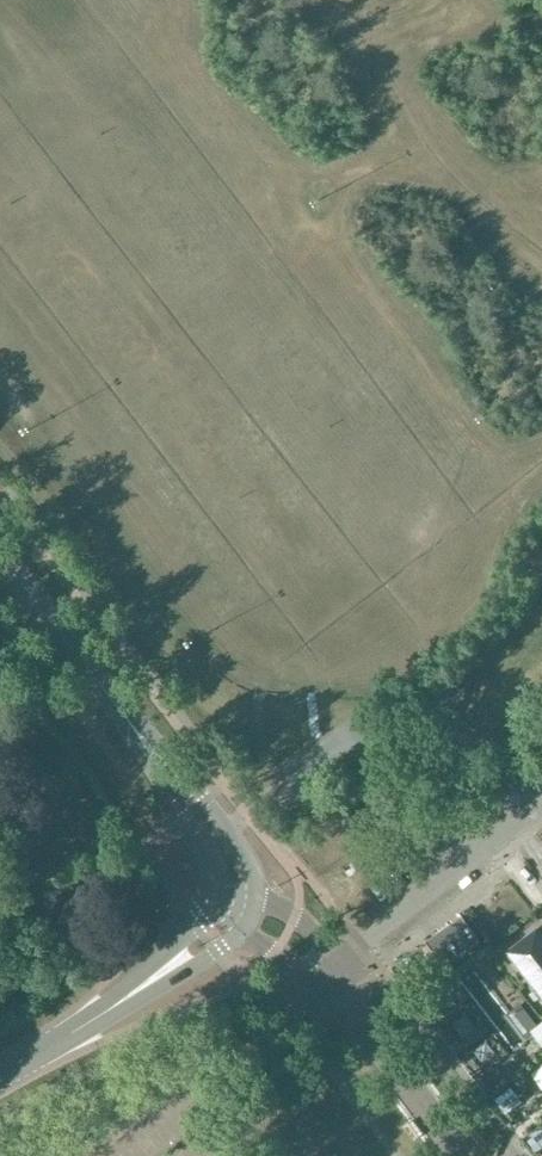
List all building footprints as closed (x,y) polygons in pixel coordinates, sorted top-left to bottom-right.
[(443,964),(477,940),(463,917),(427,942),(443,964)] [(537,930),(508,952),(541,996),(541,936),(537,930)] [(534,1030),(541,1041),(541,1024),(534,1030)]
